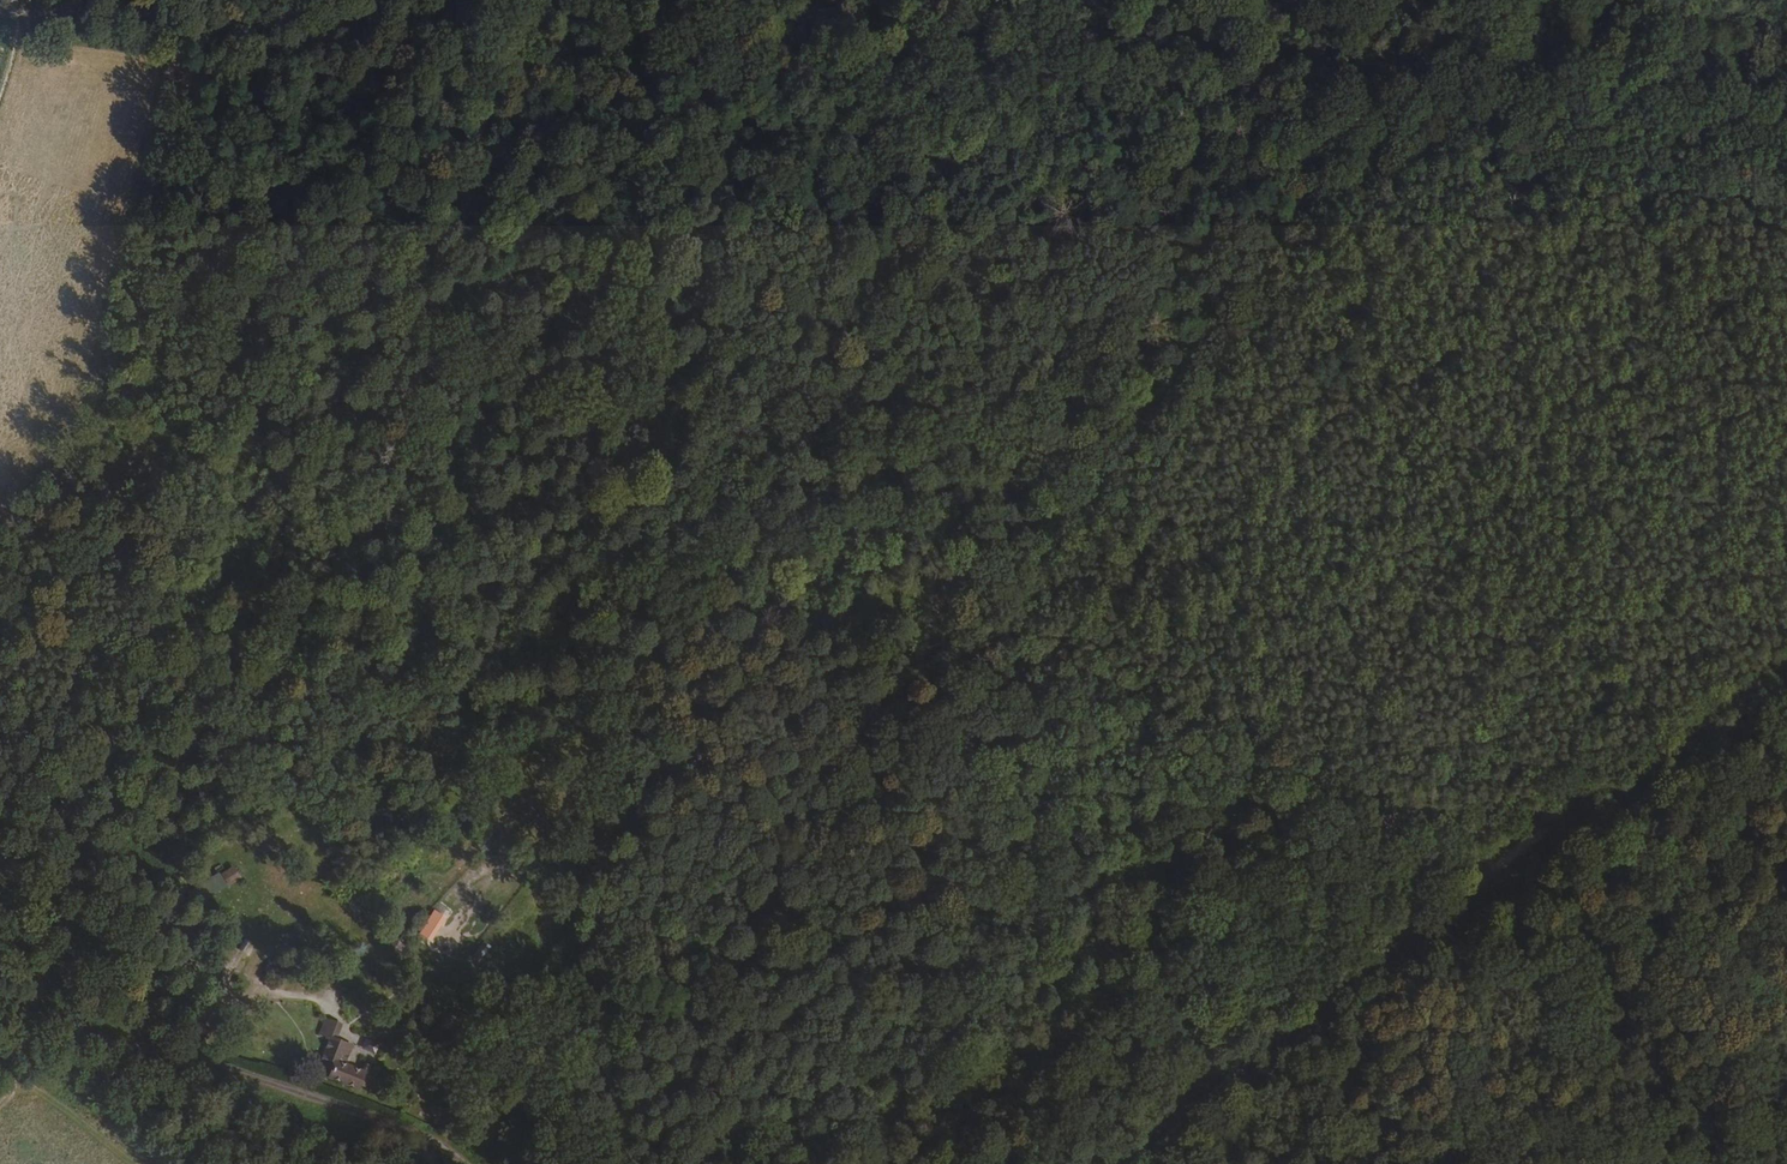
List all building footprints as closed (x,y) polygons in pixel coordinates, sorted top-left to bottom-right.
[(431,911),(417,936),(431,944),(445,918),(431,911)] [(478,961),(489,949),(483,943),(472,955),(478,961)] [(328,1038),(334,1023),(328,1021),(321,1036),(328,1038)] [(342,1027),(334,1023),(328,1038),(320,1060),(334,1066),(328,1081),(359,1094),(366,1076),(351,1070),(356,1058),(351,1055),(353,1048),(337,1040),(342,1027)] [(313,1075),(328,1081),(334,1066),(320,1060),(313,1075)]
